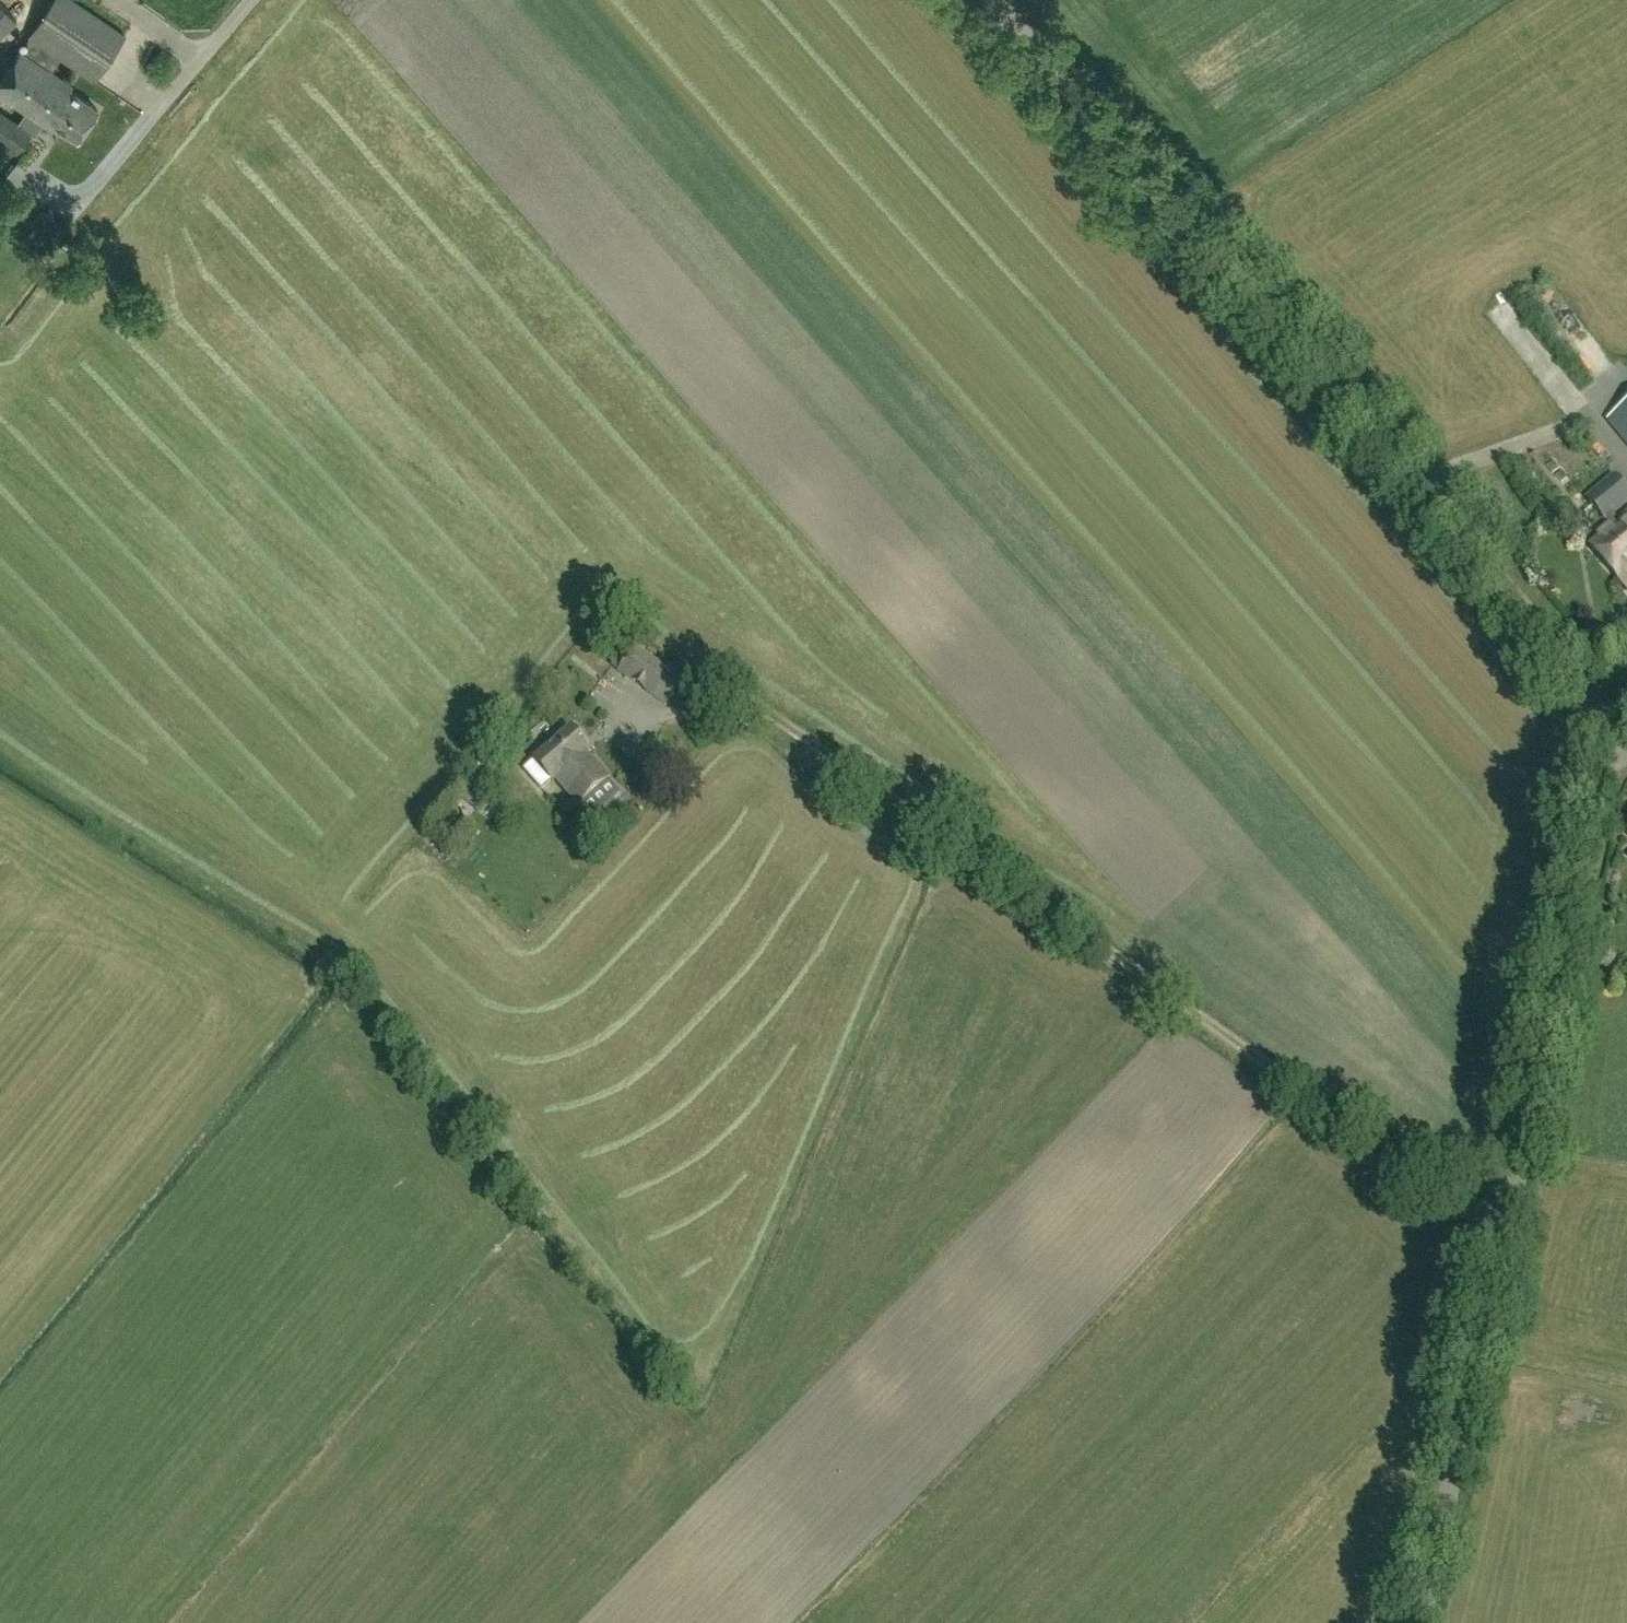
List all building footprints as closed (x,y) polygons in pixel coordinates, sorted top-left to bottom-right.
[(23,48),(50,69),(59,56),(95,81),(126,35),(74,0),(54,0),(30,36),(23,48)] [(15,19),(0,3),(0,33),(15,19)] [(67,89),(71,84),(50,69),(23,48),(0,78),(0,92),(26,111),(17,120),(0,110),(0,142),(18,154),(32,136),(35,137),(44,124),(47,120),(75,139),(96,109),(67,89)] [(8,184),(0,180),(0,205),(8,184)] [(1608,420),(1626,443),(1626,405),(1608,420)] [(1619,520),(1614,513),(1626,501),(1626,494),(1612,476),(1586,498),(1609,525),(1598,534),(1599,536),(1589,545),(1626,591),(1626,513),(1619,520)] [(665,708),(683,682),(635,647),(617,673),(665,708)] [(585,752),(589,749),(571,729),(533,761),(551,782),(554,779),(577,806),(609,779),(585,752)]
